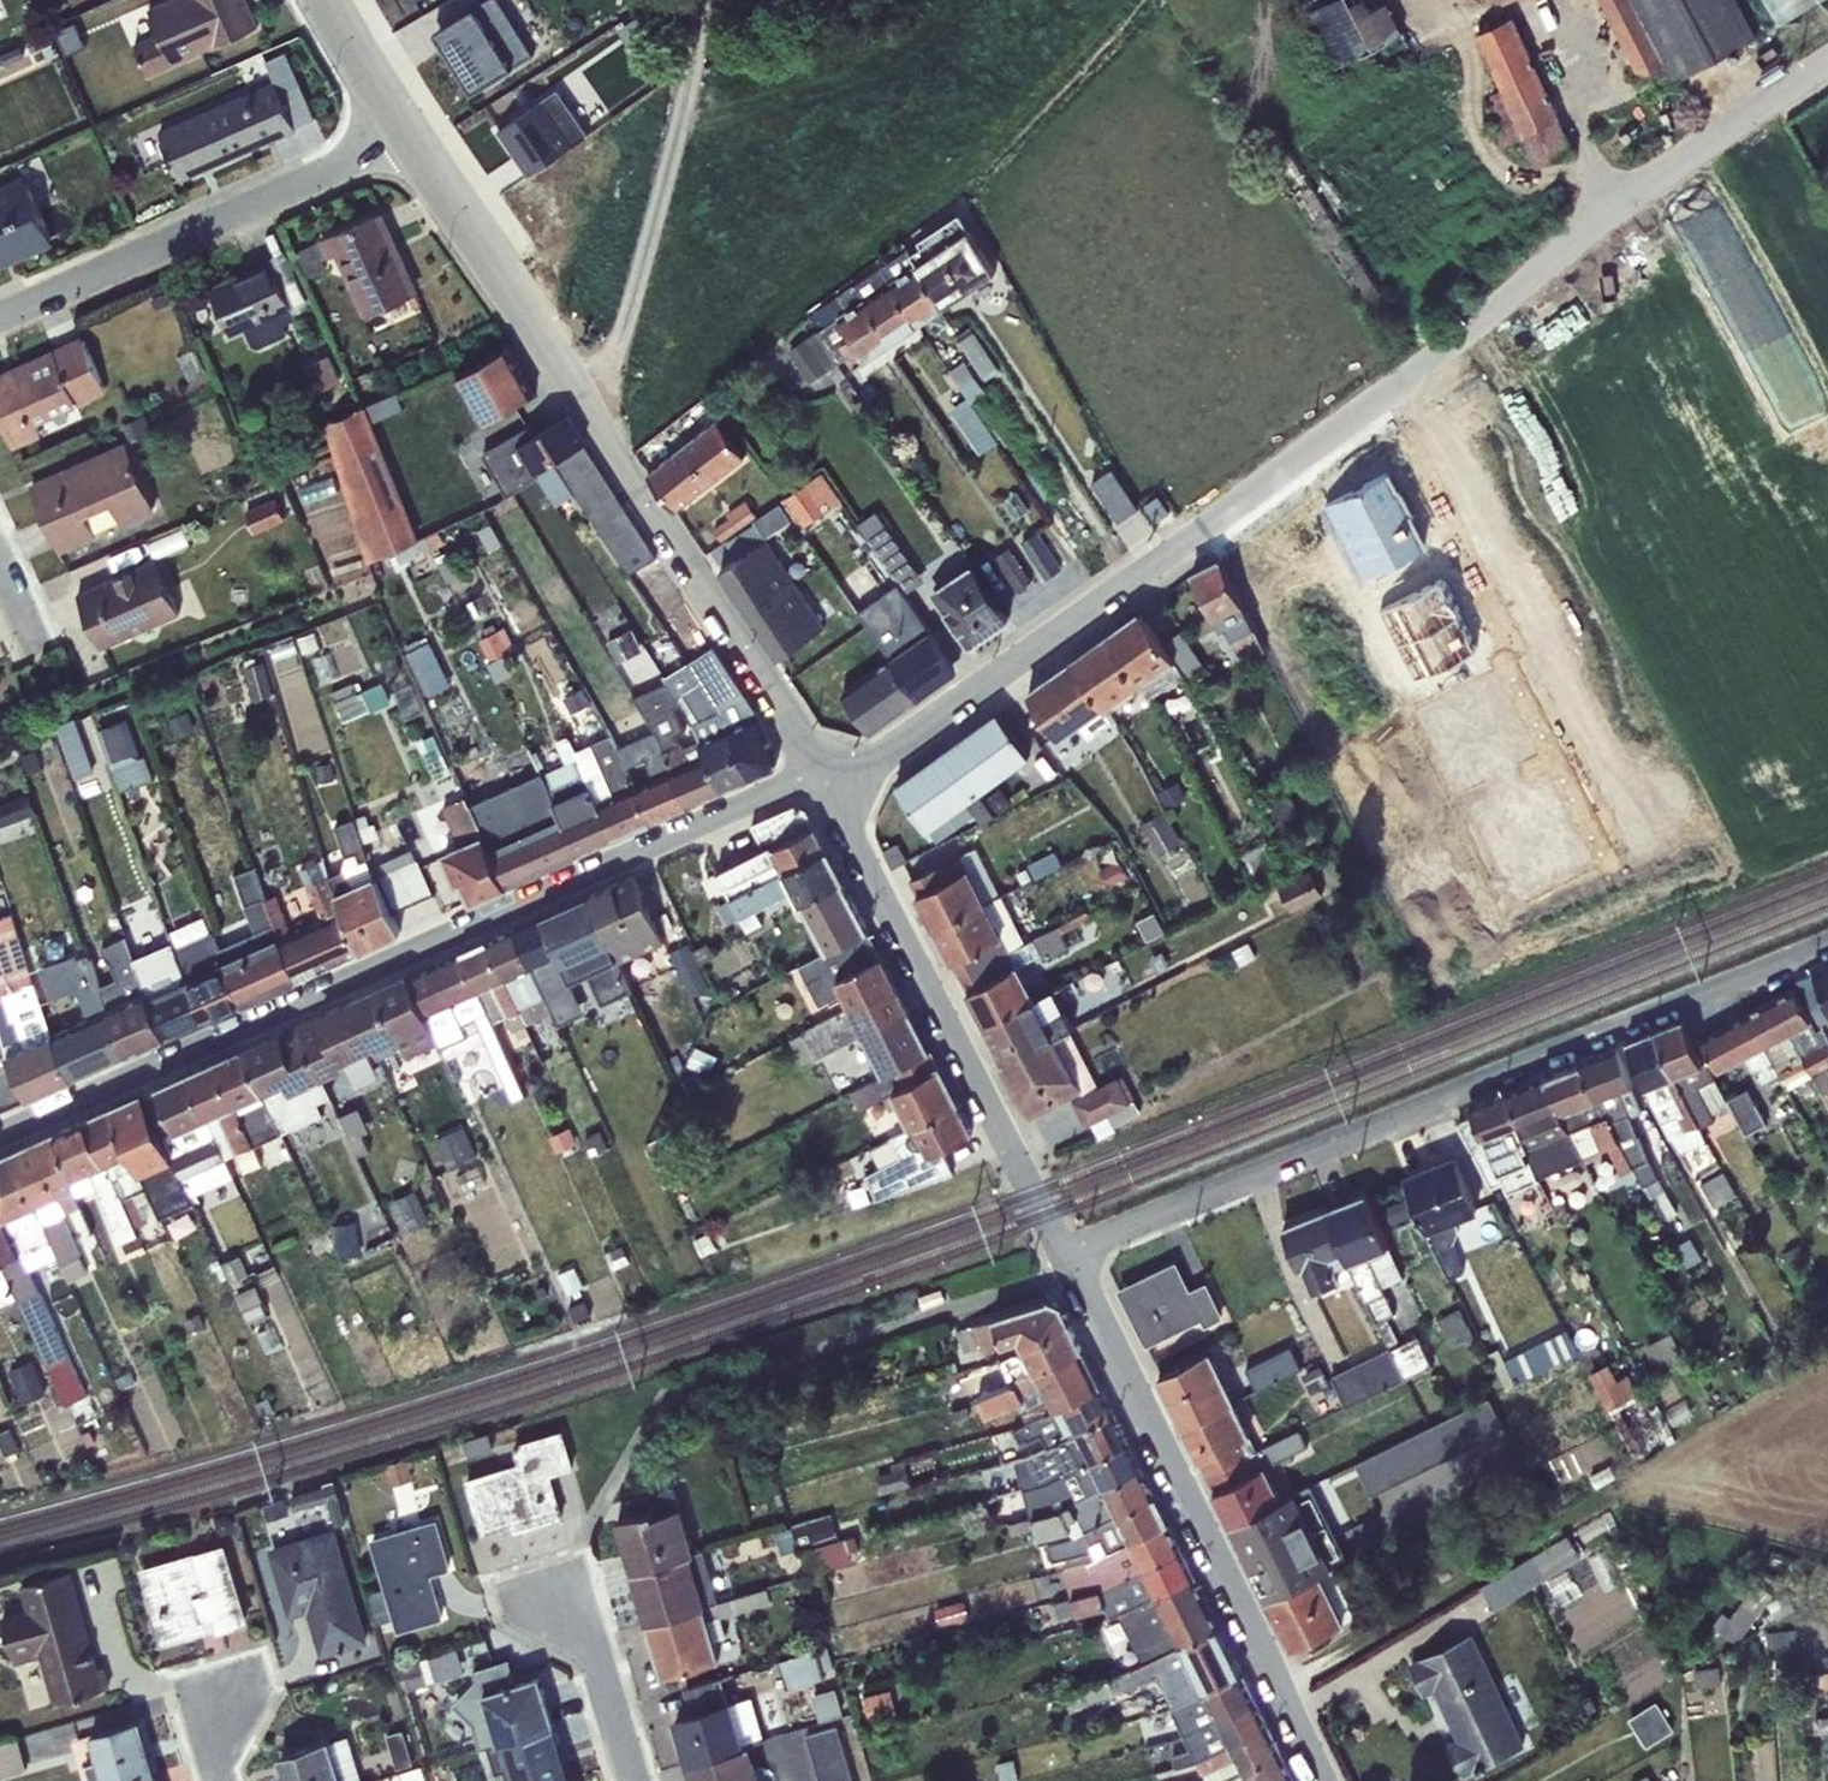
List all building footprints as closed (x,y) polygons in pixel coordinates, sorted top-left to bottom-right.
[(134,43),(149,74),(258,26),(247,0),(167,0),(148,8),(159,31),(134,43)] [(473,91),(534,53),(501,0),(483,0),(440,27),(450,42),(444,45),(473,91)] [(1306,11),(1333,69),(1403,33),(1387,0),(1328,0),(1306,11)] [(1640,75),(1634,78),(1643,97),(1756,38),(1736,0),(1601,0),(1640,75)] [(1814,0),(1767,0),(1778,19),(1814,0)] [(641,14),(618,28),(629,45),(652,31),(641,14)] [(1514,15),(1476,33),(1502,88),(1524,135),(1538,166),(1573,148),(1552,98),(1550,98),(1548,93),(1549,92),(1536,62),(1533,63),(1531,58),(1533,57),(1514,15)] [(74,19),(57,26),(68,53),(84,46),(74,19)] [(265,58),(275,80),(295,125),(316,116),(286,49),(265,58)] [(275,80),(160,132),(181,179),(296,128),(295,125),(275,80)] [(589,133),(558,88),(498,129),(529,174),(589,133)] [(1502,88),(1483,97),(1503,144),(1524,135),(1502,88)] [(27,181),(23,173),(0,183),(0,193),(27,181)] [(27,181),(0,193),(0,259),(51,237),(27,181)] [(923,246),(910,254),(943,306),(994,271),(959,213),(919,240),(923,246)] [(381,214),(320,241),(327,256),(338,251),(366,313),(415,291),(381,214)] [(315,243),(298,251),(309,275),(326,268),(315,243)] [(268,256),(271,263),(294,313),(310,306),(285,248),(268,256)] [(877,259),(881,266),(919,323),(925,319),(936,335),(951,325),(941,308),(943,306),(910,254),(906,249),(890,260),(885,253),(877,259)] [(271,263),(211,290),(231,335),(246,329),(253,345),(259,347),(289,334),(284,323),(296,318),(294,313),(271,263)] [(881,266),(854,284),(894,342),(919,323),(881,266)] [(826,326),(819,331),(839,361),(846,357),(853,367),(864,359),(865,360),(894,342),(854,284),(816,310),(826,326)] [(971,326),(957,336),(986,380),(1001,369),(971,326)] [(817,329),(788,349),(809,381),(839,361),(819,331),(817,329)] [(0,377),(0,418),(12,444),(40,431),(36,423),(106,392),(83,340),(0,377)] [(196,348),(179,356),(189,380),(207,372),(196,348)] [(483,424),(535,393),(508,348),(456,378),(483,424)] [(330,350),(301,362),(312,389),(342,376),(330,350)] [(951,369),(972,401),(987,391),(964,359),(951,369)] [(1472,364),(1464,370),(1471,379),(1479,373),(1472,364)] [(397,394),(367,405),(374,424),(404,411),(397,394)] [(998,441),(968,398),(951,411),(980,454),(998,441)] [(372,567),(396,553),(421,539),(374,424),(367,405),(324,421),(372,567)] [(145,414),(123,424),(132,443),(154,434),(145,414)] [(528,425),(482,453),(508,495),(536,476),(538,475),(535,471),(554,460),(584,442),(568,414),(552,423),(534,434),(528,425)] [(717,418),(648,471),(676,508),(746,454),(717,418)] [(594,458),(584,442),(554,460),(565,477),(594,458)] [(128,445),(31,488),(63,560),(65,559),(62,552),(97,537),(96,533),(122,521),(123,525),(156,510),(128,445)] [(657,556),(594,458),(565,477),(577,493),(630,573),(657,556)] [(577,493),(565,477),(554,460),(535,471),(538,475),(536,476),(557,508),(577,493)] [(1110,464),(1090,478),(1119,521),(1139,508),(1110,464)] [(822,471),(785,497),(804,524),(841,498),(822,471)] [(1387,472),(1326,503),(1346,543),(1408,510),(1399,491),(1397,492),(1387,472)] [(1017,491),(1001,501),(1014,520),(1029,510),(1017,491)] [(1158,494),(1145,503),(1156,520),(1170,512),(1158,494)] [(276,497),(245,511),(254,532),(285,519),(276,497)] [(757,515),(746,500),(726,515),(728,519),(713,530),(721,541),(757,515)] [(781,503),(755,521),(764,535),(791,517),(781,503)] [(877,509),(859,521),(888,564),(906,552),(877,509)] [(1408,510),(1346,543),(1363,577),(1425,546),(1408,512),(1409,511),(1408,510)] [(755,521),(725,541),(737,559),(767,539),(764,535),(755,521)] [(185,527),(148,543),(155,559),(156,558),(192,543),(185,527)] [(439,528),(425,536),(429,545),(447,580),(459,574),(451,557),(460,553),(456,547),(449,550),(439,528)] [(1037,531),(1021,541),(1046,578),(1061,567),(1037,531)] [(421,539),(396,553),(400,563),(419,554),(418,550),(429,545),(425,536),(421,539)] [(737,559),(720,570),(749,614),(797,583),(768,538),(767,539),(737,559)] [(1011,547),(994,558),(1016,590),(1032,580),(1011,547)] [(906,552),(888,564),(899,581),(906,592),(924,580),(906,552)] [(155,559),(78,593),(102,647),(180,612),(156,558),(155,559)] [(1263,645),(1220,559),(1192,572),(1221,628),(1227,626),(1242,657),(1263,645)] [(972,562),(932,589),(969,644),(1009,617),(972,562)] [(1441,578),(1380,609),(1397,644),(1459,612),(1457,609),(1459,608),(1444,579),(1442,580),(1441,578)] [(891,658),(918,697),(945,679),(958,670),(940,644),(906,592),(899,581),(858,609),(891,658)] [(826,627),(797,583),(749,614),(778,659),(826,627)] [(1140,611),(1106,636),(1141,686),(1149,696),(1182,672),(1163,644),(1140,611)] [(1459,612),(1397,644),(1415,679),(1477,647),(1459,612)] [(505,627),(480,639),(490,661),(510,651),(508,647),(514,644),(505,627)] [(633,628),(607,639),(618,662),(644,651),(633,628)] [(319,629),(298,637),(303,653),(325,645),(319,629)] [(1206,661),(1182,629),(1163,644),(1182,672),(1186,677),(1206,661)] [(294,636),(269,646),(274,662),(300,654),(294,636)] [(1106,636),(1072,661),(1107,711),(1141,686),(1106,636)] [(430,640),(410,649),(430,695),(451,686),(430,640)] [(255,656),(243,659),(254,700),(274,694),(265,662),(257,664),(255,656)] [(759,714),(721,657),(704,668),(697,657),(690,661),(702,680),(700,681),(712,697),(715,708),(718,712),(734,755),(746,780),(773,768),(774,768),(778,757),(759,714)] [(891,658),(843,693),(871,732),(919,698),(918,697),(891,658)] [(702,680),(690,661),(665,677),(668,681),(680,704),(698,739),(722,790),(746,780),(734,755),(718,712),(715,708),(712,697),(700,681),(702,680)] [(1072,661),(1028,692),(1060,737),(1080,723),(1089,738),(1114,721),(1107,711),(1072,661)] [(330,692),(343,722),(370,710),(371,712),(393,702),(383,681),(358,692),(354,682),(330,692)] [(680,704),(668,681),(638,694),(651,728),(687,805),(722,790),(698,739),(682,746),(677,734),(686,730),(675,706),(680,704)] [(584,686),(563,697),(572,713),(593,701),(584,686)] [(188,711),(169,718),(176,737),(195,730),(188,711)] [(947,749),(979,793),(1031,756),(998,711),(997,712),(998,713),(949,750),(947,748),(947,749)] [(128,719),(97,729),(111,768),(116,766),(125,792),(155,781),(146,756),(142,757),(128,719)] [(417,721),(405,726),(413,744),(418,741),(436,779),(453,772),(434,733),(425,737),(417,721)] [(74,723),(56,730),(61,740),(68,756),(85,749),(74,723)] [(687,805),(651,728),(618,744),(628,768),(646,760),(654,777),(635,785),(651,821),(687,805)] [(614,837),(651,821),(635,785),(628,768),(618,744),(613,733),(576,749),(573,750),(577,758),(614,837)] [(573,750),(576,749),(570,735),(531,751),(541,773),(577,758),(573,750)] [(979,793),(947,749),(898,785),(897,785),(896,786),(927,829),(966,801),(975,815),(981,823),(995,816),(979,793)] [(88,751),(67,759),(74,778),(94,771),(88,751)] [(614,837),(577,758),(541,773),(555,804),(561,818),(577,854),(614,837)] [(555,804),(541,773),(470,805),(505,885),(577,854),(561,818),(548,823),(542,809),(555,804)] [(1178,781),(1158,792),(1166,807),(1186,796),(1178,781)] [(1545,781),(1484,813),(1501,848),(1565,815),(1564,814),(1562,815),(1545,781)] [(1001,787),(986,798),(998,814),(1013,805),(1001,787)] [(0,804),(0,824),(38,811),(31,793),(0,804)] [(505,885),(470,805),(465,795),(443,806),(451,824),(459,843),(444,850),(457,881),(463,879),(472,900),(505,885)] [(1293,796),(1271,807),(1283,834),(1305,823),(1293,796)] [(937,842),(975,815),(966,801),(927,829),(937,842)] [(731,898),(827,849),(806,807),(796,804),(751,823),(762,848),(714,869),(728,900),(731,898)] [(1182,840),(1164,810),(1139,825),(1156,855),(1182,840)] [(367,813),(352,819),(356,827),(364,843),(381,836),(374,821),(371,822),(367,813)] [(352,819),(349,815),(339,818),(341,823),(334,825),(346,855),(343,870),(329,876),(360,950),(400,933),(369,858),(364,843),(356,827),(352,819)] [(1565,815),(1501,848),(1521,886),(1583,855),(1581,851),(1583,850),(1565,815)] [(1268,839),(1240,853),(1255,882),(1284,867),(1268,839)] [(976,845),(910,879),(935,927),(1000,893),(976,845)] [(414,847),(374,865),(396,910),(434,893),(414,847)] [(807,897),(843,879),(827,849),(731,898),(740,917),(747,931),(763,922),(756,910),(793,891),(799,901),(807,897)] [(297,979),(360,950),(329,876),(322,859),(300,868),(322,919),(292,933),(277,893),(267,898),(297,979)] [(242,1003),(297,979),(267,898),(256,866),(234,874),(256,931),(222,947),(242,1003)] [(1311,869),(1278,885),(1291,911),(1324,895),(1311,869)] [(634,874),(589,894),(620,961),(664,942),(634,874)] [(832,948),(868,929),(843,879),(807,897),(822,929),(814,934),(823,950),(831,946),(832,948)] [(1000,893),(935,927),(960,976),(1025,941),(1000,893)] [(546,913),(541,916),(571,981),(589,973),(602,1003),(633,988),(620,961),(589,894),(583,897),(546,913)] [(731,898),(728,900),(717,906),(726,924),(740,917),(731,898)] [(1025,941),(960,976),(985,1024),(1036,997),(1019,965),(1042,954),(1044,958),(1082,939),(1075,925),(1090,918),(1086,910),(1025,941)] [(1156,911),(1137,920),(1147,939),(1166,930),(1156,911)] [(53,1034),(13,912),(0,917),(0,1019),(1,1023),(27,1099),(71,1079),(53,1034)] [(541,916),(511,929),(529,969),(546,962),(560,994),(543,1002),(549,1015),(554,1024),(584,1011),(571,981),(541,916)] [(511,929),(487,940),(526,1026),(549,1015),(543,1002),(529,969),(511,929)] [(850,1007),(896,983),(868,929),(832,948),(800,965),(820,1005),(843,992),(850,1007)] [(242,1003),(222,947),(213,930),(176,947),(205,1020),(242,1003)] [(166,1037),(134,957),(126,936),(102,947),(109,962),(111,962),(118,978),(100,986),(127,1054),(166,1037)] [(487,940),(460,951),(493,1022),(506,1017),(512,1031),(518,1029),(522,1038),(530,1035),(526,1026),(487,940)] [(1249,940),(1231,949),(1240,965),(1258,956),(1249,940)] [(205,1020),(176,947),(174,941),(134,957),(166,1037),(205,1020)] [(690,941),(670,950),(692,996),(711,988),(690,941)] [(460,951),(407,975),(439,1043),(451,1070),(458,1067),(452,1055),(459,1051),(456,1043),(482,1031),(486,1039),(513,1101),(525,1096),(493,1022),(460,951)] [(127,1054),(100,986),(88,954),(79,957),(78,953),(40,967),(52,997),(78,986),(91,1019),(53,1034),(71,1079),(127,1054)] [(1796,979),(1820,1023),(1827,1020),(1827,966),(1796,979)] [(353,999),(375,1047),(380,1057),(402,1047),(407,1058),(439,1043),(407,975),(353,999)] [(862,1033),(909,1009),(896,983),(850,1007),(803,1031),(816,1057),(862,1033)] [(1747,1013),(1780,1073),(1788,1089),(1812,1075),(1822,1093),(1827,1090),(1827,1038),(1823,1028),(1816,1032),(1793,987),(1747,1012),(1747,1013)] [(1036,997),(985,1024),(1004,1062),(1071,1028),(1052,989),(1036,997)] [(299,1023),(297,1024),(323,1080),(345,1070),(342,1062),(344,1061),(369,1050),(375,1047),(353,999),(326,1011),(299,1023)] [(883,1074),(930,1050),(909,1009),(862,1033),(883,1074)] [(1780,1073),(1747,1013),(1700,1038),(1719,1072),(1746,1056),(1761,1083),(1780,1073)] [(1684,1019),(1655,1030),(1700,1124),(1715,1119),(1712,1112),(1729,1103),(1726,1098),(1706,1061),(1702,1063),(1684,1019)] [(1,1023),(0,1023),(0,1110),(27,1099),(1,1023)] [(297,1024),(243,1048),(281,1133),(325,1113),(319,1101),(330,1096),(323,1080),(297,1024)] [(1071,1028),(1004,1062),(1030,1113),(1071,1093),(1074,1098),(1073,1100),(1086,1126),(1091,1123),(1099,1139),(1116,1130),(1114,1126),(1142,1113),(1123,1075),(1119,1077),(1118,1075),(1099,1086),(1071,1028)] [(1655,1030),(1627,1041),(1678,1152),(1707,1140),(1700,1124),(1655,1030)] [(456,1043),(459,1051),(486,1039),(482,1031),(456,1043)] [(816,1057),(803,1031),(790,1038),(803,1064),(816,1057)] [(1617,1045),(1579,1061),(1634,1168),(1650,1198),(1653,1196),(1666,1217),(1677,1211),(1659,1178),(1640,1133),(1638,1134),(1630,1115),(1642,1110),(1617,1045)] [(718,1055),(696,1046),(688,1064),(710,1073),(718,1055)] [(243,1048),(215,1061),(254,1145),(281,1133),(243,1048)] [(376,1069),(369,1050),(344,1061),(352,1080),(376,1069)] [(910,1127),(958,1103),(930,1050),(883,1074),(850,1091),(860,1109),(883,1097),(890,1111),(899,1106),(910,1127)] [(215,1061),(188,1073),(227,1158),(237,1153),(245,1171),(262,1163),(254,1145),(215,1061)] [(1579,1061),(1543,1075),(1583,1159),(1607,1149),(1620,1174),(1634,1168),(1579,1061)] [(188,1073),(143,1093),(193,1201),(194,1204),(199,1202),(195,1193),(235,1176),(227,1158),(188,1073)] [(1543,1075),(1507,1089),(1539,1177),(1583,1159),(1543,1075)] [(1747,1087),(1726,1098),(1729,1103),(1745,1133),(1765,1122),(1747,1087)] [(1507,1089),(1470,1105),(1475,1117),(1503,1181),(1506,1188),(1539,1177),(1507,1089)] [(113,1106),(111,1107),(147,1190),(159,1217),(168,1212),(193,1201),(143,1093),(142,1093),(113,1106)] [(941,1148),(972,1132),(958,1103),(910,1127),(891,1136),(902,1156),(880,1166),(865,1175),(877,1198),(954,1172),(941,1148)] [(359,1106),(341,1115),(358,1154),(370,1148),(363,1133),(370,1130),(359,1106)] [(111,1107),(85,1118),(134,1227),(148,1221),(137,1194),(147,1190),(111,1107)] [(1503,1181),(1475,1117),(1457,1125),(1491,1186),(1503,1181)] [(85,1118),(56,1132),(83,1192),(97,1186),(119,1243),(138,1236),(134,1227),(85,1118)] [(465,1125),(435,1137),(449,1169),(478,1157),(465,1125)] [(601,1129),(584,1136),(592,1155),(609,1148),(601,1129)] [(672,1130),(646,1143),(658,1168),(684,1155),(672,1130)] [(56,1132),(12,1152),(53,1243),(59,1256),(70,1281),(89,1272),(63,1214),(82,1206),(77,1194),(83,1192),(56,1132)] [(902,1156),(891,1136),(870,1147),(880,1166),(902,1156)] [(19,1299),(67,1403),(87,1394),(31,1269),(25,1255),(53,1243),(12,1152),(0,1157),(0,1256),(19,1299)] [(1457,1156),(1406,1177),(1413,1194),(1420,1211),(1449,1277),(1464,1270),(1453,1242),(1459,1228),(1456,1219),(1479,1210),(1457,1156)] [(478,1166),(458,1175),(461,1182),(456,1184),(459,1191),(464,1189),(465,1191),(486,1182),(478,1166)] [(1723,1170),(1700,1183),(1713,1207),(1736,1194),(1723,1170)] [(415,1189),(390,1201),(404,1233),(430,1221),(415,1189)] [(137,1194),(148,1221),(159,1217),(147,1190),(137,1194)] [(1367,1193),(1328,1208),(1355,1273),(1378,1319),(1387,1316),(1394,1312),(1382,1286),(1403,1276),(1367,1193)] [(1420,1211),(1413,1194),(1382,1207),(1389,1224),(1420,1211)] [(1328,1208),(1283,1226),(1300,1269),(1303,1268),(1313,1291),(1342,1280),(1336,1265),(1341,1263),(1347,1276),(1355,1273),(1328,1208)] [(357,1221),(334,1224),(338,1257),(362,1253),(357,1221)] [(1690,1238),(1673,1246),(1683,1266),(1700,1257),(1690,1238)] [(59,1256),(53,1243),(25,1255),(31,1269),(59,1256)] [(240,1255),(223,1263),(232,1283),(233,1282),(235,1287),(245,1283),(243,1278),(249,1275),(240,1255)] [(19,1299),(0,1256),(0,1307),(19,1299)] [(1159,1284),(1124,1300),(1145,1342),(1200,1315),(1205,1326),(1224,1317),(1207,1281),(1190,1289),(1177,1263),(1154,1274),(1159,1284)] [(1124,1300),(1159,1284),(1154,1274),(1119,1290),(1124,1300)] [(255,1285),(236,1294),(249,1323),(268,1315),(255,1285)] [(941,1288),(919,1296),(923,1307),(945,1299),(941,1288)] [(1021,1341),(1070,1324),(1060,1305),(1054,1308),(1050,1299),(955,1330),(965,1352),(981,1345),(983,1352),(1019,1338),(1021,1341)] [(1459,1308),(1438,1318),(1452,1347),(1473,1337),(1459,1308)] [(1387,1316),(1378,1319),(1391,1346),(1406,1376),(1433,1364),(1418,1334),(1400,1343),(1387,1316)] [(1013,1382),(1081,1349),(1070,1324),(1021,1341),(1029,1358),(969,1382),(977,1398),(1013,1382)] [(1566,1329),(1498,1364),(1505,1379),(1512,1375),(1516,1383),(1578,1351),(1566,1329)] [(1671,1331),(1644,1345),(1656,1368),(1683,1354),(1671,1331)] [(1257,1390),(1301,1368),(1290,1345),(1246,1369),(1257,1390)] [(1345,1407),(1406,1376),(1391,1346),(1330,1375),(1345,1407)] [(1026,1422),(1100,1386),(1081,1349),(1013,1382),(977,1398),(986,1418),(1023,1401),(1028,1411),(1024,1413),(1026,1422)] [(1578,1351),(1516,1383),(1521,1393),(1584,1362),(1578,1351)] [(1157,1378),(1182,1427),(1235,1401),(1211,1352),(1157,1378)] [(34,1359),(9,1370),(24,1404),(48,1393),(34,1359)] [(1590,1373),(1608,1407),(1618,1403),(1639,1392),(1629,1374),(1618,1380),(1609,1363),(1590,1373)] [(1320,1364),(1301,1373),(1310,1394),(1330,1385),(1320,1364)] [(1047,1446),(1114,1414),(1100,1386),(1026,1422),(1015,1428),(1022,1443),(1041,1433),(1047,1446)] [(1488,1396),(1354,1463),(1370,1495),(1504,1428),(1488,1396)] [(1182,1427),(1206,1476),(1259,1450),(1235,1401),(1182,1427)] [(1620,1407),(1611,1412),(1635,1458),(1643,1454),(1620,1407)] [(1047,1481),(1128,1442),(1114,1414),(1047,1446),(1037,1452),(1016,1458),(1022,1481),(1044,1475),(1047,1481)] [(0,1431),(0,1441),(6,1454),(20,1448),(11,1426),(0,1431)] [(519,1462),(467,1478),(483,1531),(513,1522),(515,1529),(562,1515),(550,1474),(575,1467),(563,1429),(513,1444),(519,1462)] [(1206,1476),(1230,1524),(1283,1498),(1266,1464),(1307,1445),(1299,1429),(1259,1450),(1206,1476)] [(487,1433),(465,1440),(470,1456),(492,1449),(487,1433)] [(1056,1510),(1141,1469),(1128,1442),(1047,1481),(1024,1487),(1033,1516),(1056,1510)] [(412,1456),(385,1465),(391,1485),(413,1478),(410,1466),(415,1465),(412,1456)] [(905,1460),(891,1464),(893,1470),(876,1474),(881,1494),(912,1485),(905,1460)] [(1611,1464),(1589,1476),(1597,1489),(1618,1477),(1611,1464)] [(1075,1536),(1154,1496),(1141,1469),(1056,1510),(1033,1516),(1009,1523),(1012,1534),(1035,1528),(1038,1539),(1072,1530),(1075,1536)] [(1283,1498),(1230,1524),(1256,1578),(1267,1599),(1332,1567),(1347,1560),(1336,1538),(1340,1537),(1314,1483),(1283,1498)] [(618,1518),(633,1571),(694,1552),(674,1485),(628,1498),(634,1514),(618,1518)] [(1097,1557),(1167,1522),(1154,1496),(1075,1536),(1048,1543),(1053,1560),(1093,1549),(1097,1557)] [(835,1511),(792,1523),(792,1525),(800,1550),(819,1545),(818,1539),(841,1532),(835,1511)] [(436,1520),(371,1539),(385,1586),(370,1591),(379,1622),(394,1618),(397,1629),(442,1615),(429,1572),(449,1566),(436,1520)] [(1108,1585),(1181,1549),(1167,1522),(1097,1557),(1063,1567),(1071,1596),(1108,1585)] [(785,1564),(803,1558),(800,1550),(792,1525),(775,1530),(785,1564)] [(336,1531),(273,1550),(292,1611),(310,1606),(323,1651),(368,1637),(336,1531)] [(1568,1533),(1481,1585),(1495,1607),(1581,1555),(1568,1533)] [(819,1545),(800,1550),(803,1558),(808,1576),(852,1561),(845,1537),(819,1545)] [(223,1543),(142,1567),(164,1641),(245,1617),(223,1543)] [(633,1571),(648,1622),(719,1602),(703,1549),(694,1552),(633,1571)] [(1119,1613),(1194,1578),(1181,1549),(1108,1585),(1071,1596),(1055,1600),(1059,1618),(1101,1608),(1104,1614),(1107,1612),(1110,1617),(1119,1613)] [(1332,1567),(1267,1599),(1291,1648),(1356,1617),(1332,1567)] [(69,1570),(20,1584),(27,1607),(2,1615),(16,1663),(41,1656),(55,1702),(109,1686),(103,1665),(93,1668),(87,1644),(90,1643),(69,1570)] [(1142,1661),(1219,1625),(1194,1578),(1119,1613),(1142,1661)] [(1772,1593),(1755,1581),(1730,1617),(1723,1612),(1709,1631),(1729,1645),(1733,1639),(1737,1642),(1772,1593)] [(719,1602),(648,1622),(663,1674),(721,1657),(716,1639),(727,1636),(721,1616),(771,1603),(768,1587),(719,1602)] [(964,1599),(936,1606),(941,1625),(969,1618),(964,1599)] [(1190,1698),(1242,1673),(1219,1625),(1142,1661),(1109,1677),(1065,1688),(1070,1709),(1137,1687),(1136,1684),(1160,1673),(1165,1675),(1176,1670),(1190,1698)] [(1797,1627),(1766,1630),(1767,1647),(1798,1645),(1797,1627)] [(1474,1633),(1411,1663),(1424,1691),(1435,1686),(1461,1739),(1450,1744),(1463,1772),(1526,1742),(1474,1633)] [(829,1645),(780,1659),(787,1686),(825,1676),(824,1669),(834,1666),(829,1645)] [(458,1646),(429,1654),(437,1679),(465,1671),(458,1646)] [(1805,1657),(1808,1688),(1827,1686),(1827,1655),(1805,1657)] [(422,1658),(396,1666),(404,1691),(430,1683),(422,1658)] [(497,1743),(554,1725),(539,1676),(516,1683),(509,1658),(473,1669),(476,1679),(453,1703),(472,1722),(480,1748),(488,1746),(497,1743)] [(1718,1667),(1694,1670),(1696,1687),(1720,1684),(1718,1667)] [(1183,1734),(1255,1700),(1242,1673),(1190,1698),(1170,1707),(1183,1734)] [(676,1718),(689,1762),(751,1743),(765,1739),(752,1696),(729,1702),(721,1677),(686,1687),(693,1712),(676,1718)] [(836,1686),(813,1693),(820,1718),(844,1711),(836,1686)] [(891,1689),(863,1697),(869,1722),(897,1715),(891,1689)] [(1197,1761),(1268,1727),(1255,1700),(1183,1734),(1190,1748),(1172,1753),(1177,1769),(1197,1761)] [(1656,1700),(1628,1717),(1647,1747),(1675,1729),(1656,1700)] [(91,1734),(98,1760),(86,1764),(90,1780),(122,1780),(154,1772),(139,1720),(91,1734)] [(807,1733),(821,1780),(855,1780),(837,1724),(807,1733)] [(569,1777),(554,1725),(497,1743),(498,1745),(503,1744),(514,1780),(556,1780),(569,1777)] [(1281,1752),(1268,1727),(1197,1761),(1207,1780),(1223,1780),(1281,1752)] [(403,1729),(387,1734),(397,1767),(413,1762),(403,1729)] [(348,1735),(285,1754),(289,1769),(278,1772),(281,1780),(362,1780),(348,1735)] [(0,1742),(0,1776),(27,1768),(19,1736),(0,1742)] [(497,1743),(488,1746),(496,1772),(504,1770),(507,1780),(514,1780),(503,1744),(498,1745),(497,1743)] [(695,1780),(762,1780),(751,1743),(689,1762),(695,1780)] [(1294,1778),(1281,1752),(1223,1780),(1288,1780),(1294,1778)] [(998,1761),(1002,1780),(1008,1780),(1020,1778),(1015,1757),(998,1761)] [(154,1772),(122,1780),(157,1780),(154,1772)]
